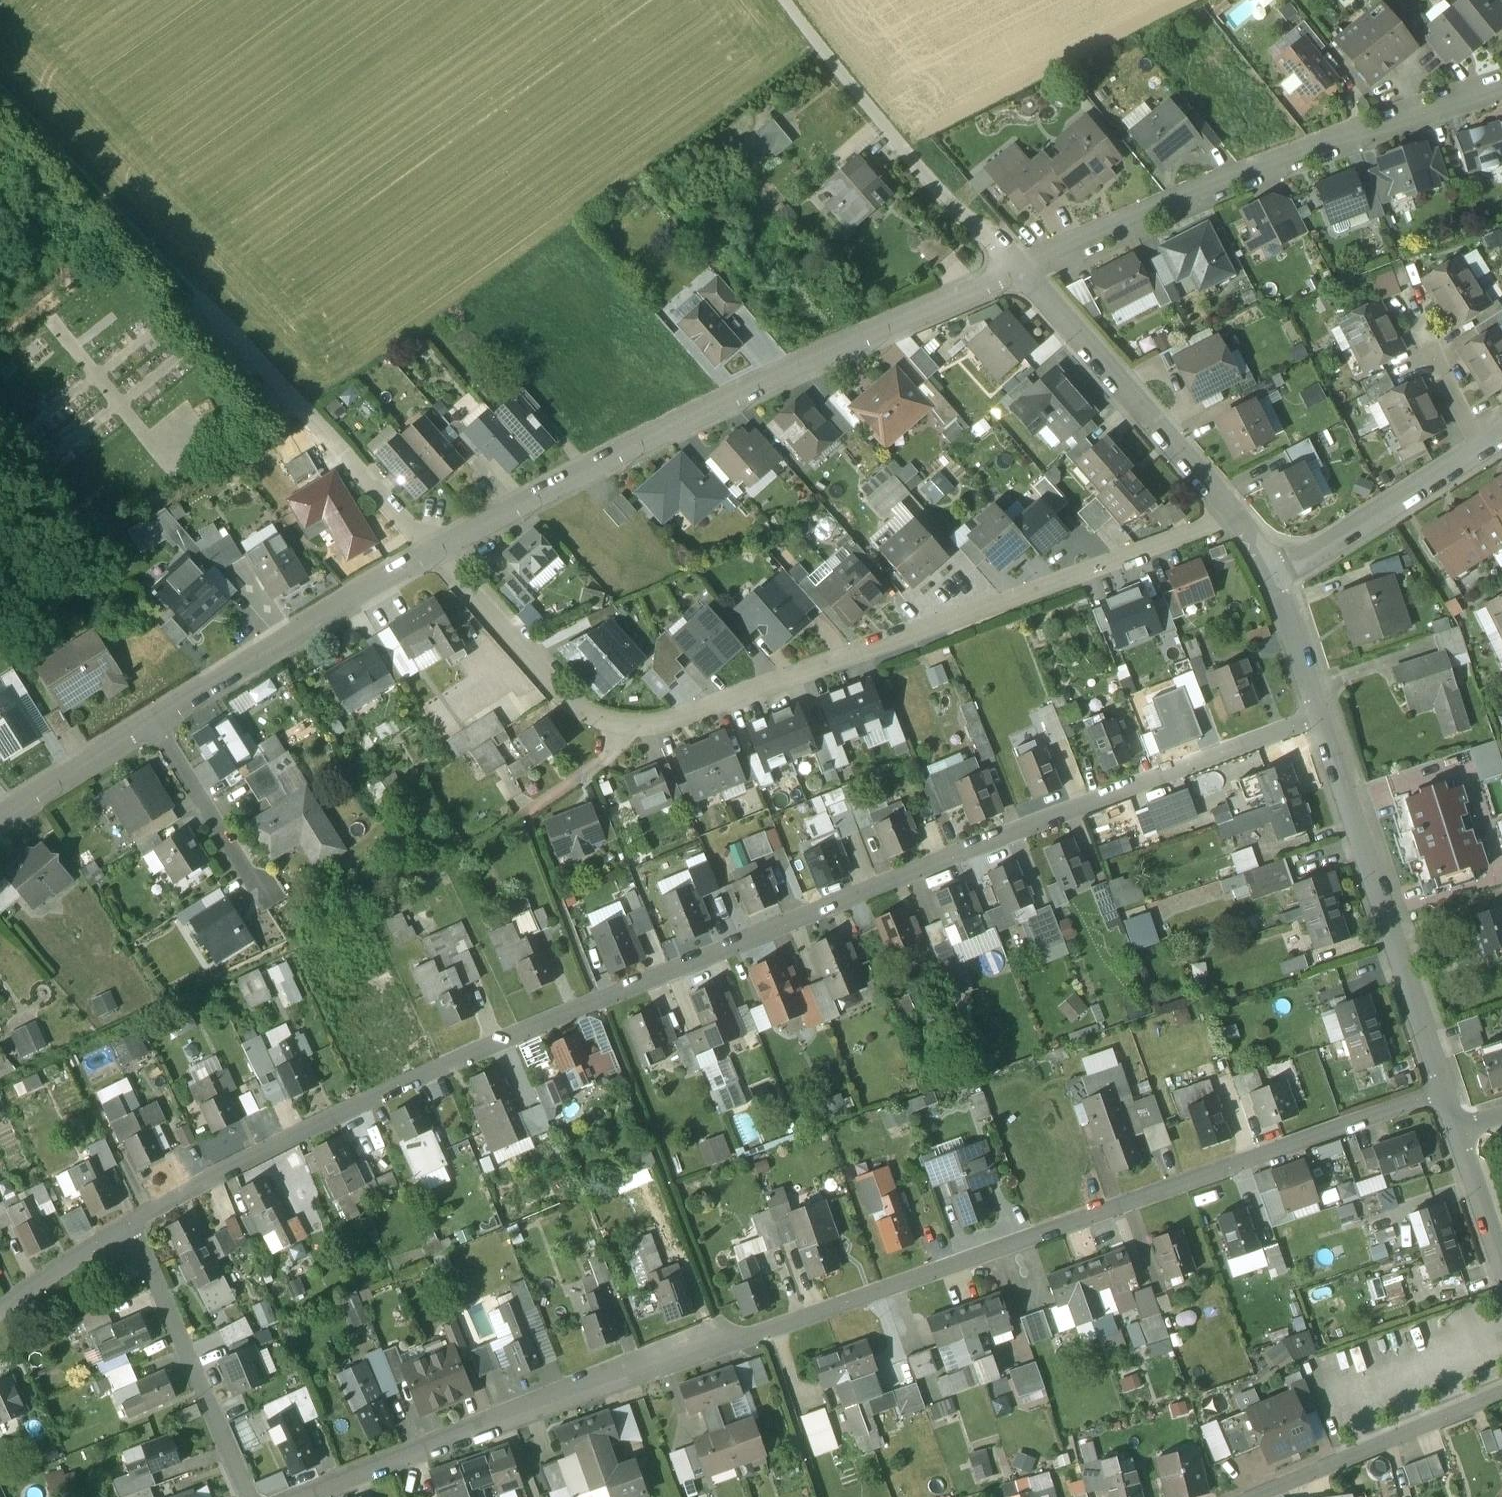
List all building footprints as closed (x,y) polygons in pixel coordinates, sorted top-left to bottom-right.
[(1430,28),(1435,33),(1455,58),(1457,61),(1459,61),(1501,26),(1501,23),(1497,16),(1483,0),(1465,0),(1430,28)] [(1499,0),(1483,0),(1497,16),(1501,12),(1501,4),(1499,0)] [(1373,22),(1368,15),(1335,42),(1370,85),(1416,48),(1386,11),(1373,22)] [(1324,48),(1303,22),(1294,30),(1303,41),(1315,56),(1324,48)] [(1455,58),(1435,33),(1425,41),(1445,66),(1455,58)] [(1303,41),(1276,62),(1288,77),(1279,84),(1290,97),(1299,90),(1309,102),(1335,81),(1315,56),(1303,41)] [(1168,104),(1131,134),(1161,171),(1195,143),(1198,141),(1187,127),(1168,104)] [(770,117),(753,131),(774,156),(791,142),(770,117)] [(1220,142),(1199,117),(1187,127),(1198,141),(1195,143),(1204,154),(1220,142)] [(1485,129),(1484,127),(1470,132),(1470,134),(1456,138),(1455,138),(1454,138),(1459,153),(1458,153),(1460,159),(1465,174),(1467,173),(1466,173),(1480,168),(1482,172),(1498,167),(1497,163),(1501,161),(1501,126),(1501,123),(1499,124),(1500,124),(1485,129)] [(1082,140),(1074,130),(1064,137),(1061,153),(1066,160),(1054,170),(1053,171),(1066,187),(1077,200),(1101,180),(1103,183),(1111,176),(1107,170),(1117,161),(1105,147),(1107,145),(1094,129),(1082,140)] [(1013,146),(985,169),(996,182),(1024,159),(1013,146)] [(1409,148),(1391,154),(1392,157),(1378,162),(1380,168),(1390,196),(1391,196),(1406,190),(1408,196),(1438,186),(1437,184),(1426,152),(1424,146),(1410,151),(1409,148)] [(1438,148),(1426,152),(1437,184),(1448,181),(1438,148)] [(892,197),(857,156),(824,185),(840,204),(834,210),(835,211),(833,214),(844,227),(874,200),(880,207),(892,197)] [(1036,174),(1024,159),(996,182),(1018,209),(1028,200),(1037,211),(1066,187),(1053,171),(1054,170),(1049,164),(1036,174)] [(1380,168),(1367,172),(1372,183),(1380,206),(1393,201),(1391,196),(1390,196),(1380,168)] [(1353,173),(1317,186),(1328,217),(1329,217),(1342,212),(1345,219),(1346,218),(1366,211),(1366,210),(1358,188),(1353,173)] [(1372,183),(1358,188),(1366,210),(1366,211),(1370,222),(1384,217),(1380,206),(1372,183)] [(1273,199),(1265,203),(1266,204),(1260,207),(1258,204),(1245,210),(1254,229),(1250,231),(1255,239),(1259,248),(1270,242),(1279,245),(1293,238),(1292,236),(1278,209),(1273,199)] [(1292,203),(1278,209),(1292,236),(1306,230),(1292,203)] [(1342,212),(1329,217),(1335,232),(1338,234),(1347,230),(1349,227),(1346,218),(1345,219),(1342,212)] [(1207,225),(1161,249),(1163,254),(1177,281),(1198,270),(1207,287),(1232,274),(1207,225)] [(952,252),(935,232),(916,248),(934,268),(952,252)] [(1255,239),(1245,244),(1249,253),(1259,248),(1255,239)] [(1478,249),(1465,253),(1474,277),(1486,273),(1478,249)] [(1163,254),(1149,261),(1155,274),(1163,288),(1177,281),(1163,254)] [(1133,256),(1092,277),(1096,287),(1094,291),(1097,297),(1102,297),(1108,310),(1132,298),(1133,300),(1150,291),(1145,280),(1133,256)] [(1460,258),(1422,281),(1437,305),(1474,282),(1460,258)] [(1401,262),(1390,266),(1398,288),(1409,284),(1401,262)] [(1163,288),(1155,274),(1145,280),(1150,291),(1160,309),(1170,303),(1163,288)] [(741,305),(717,278),(699,294),(723,321),(741,305)] [(1066,286),(1078,305),(1091,297),(1078,278),(1066,286)] [(1474,282),(1437,305),(1452,329),(1474,315),(1489,305),(1474,282)] [(1368,290),(1333,308),(1339,322),(1340,322),(1375,304),(1368,290)] [(1474,315),(1480,325),(1501,311),(1501,309),(1497,301),(1489,305),(1474,315)] [(1340,322),(1339,322),(1352,347),(1391,327),(1379,302),(1375,304),(1340,322)] [(739,346),(708,311),(685,331),(716,366),(739,346)] [(1005,311),(967,345),(998,381),(1037,348),(1005,311)] [(1474,329),(1481,339),(1497,329),(1501,326),(1501,311),(1480,325),(1474,329)] [(1391,327),(1352,347),(1365,372),(1404,352),(1391,327)] [(1460,352),(1474,374),(1501,356),(1501,337),(1497,329),(1481,339),(1460,352)] [(1191,352),(1179,358),(1182,364),(1200,399),(1237,380),(1216,340),(1191,352)] [(1186,341),(1158,355),(1166,371),(1182,364),(1179,358),(1191,352),(1186,341)] [(939,369),(920,348),(908,359),(927,380),(939,369)] [(1474,374),(1488,396),(1501,387),(1501,356),(1474,374)] [(1094,413),(1056,369),(1035,388),(1015,405),(1014,406),(1035,431),(1046,422),(1062,441),(1069,435),(1088,418),(1094,413)] [(874,390),(852,410),(881,444),(903,424),(907,428),(927,411),(930,408),(915,391),(907,382),(904,385),(892,371),(872,389),(874,390)] [(1385,371),(1360,383),(1366,394),(1390,382),(1385,371)] [(1026,378),(1007,396),(1015,405),(1035,388),(1026,378)] [(1270,378),(1238,395),(1244,407),(1253,403),(1254,404),(1277,392),(1270,378)] [(927,380),(915,391),(930,408),(927,411),(943,429),(958,416),(927,380)] [(1396,392),(1380,401),(1380,402),(1391,424),(1431,404),(1419,381),(1396,392)] [(1390,382),(1366,394),(1372,406),(1380,402),(1380,401),(1396,392),(1390,382)] [(1306,406),(1324,397),(1316,383),(1299,392),(1306,406)] [(542,410),(523,389),(513,398),(517,402),(518,401),(533,418),(542,410)] [(803,398),(770,428),(781,441),(786,437),(803,457),(817,445),(818,446),(832,434),(834,433),(816,412),(803,398)] [(533,418),(518,401),(517,402),(497,420),(493,414),(492,415),(530,457),(551,439),(533,418)] [(852,428),(828,401),(816,412),(834,433),(832,434),(838,441),(852,428)] [(1244,407),(1218,420),(1217,424),(1234,457),(1250,449),(1251,451),(1255,453),(1262,450),(1262,445),(1261,443),(1271,438),(1254,404),(1253,403),(1244,407)] [(1431,404),(1391,424),(1404,449),(1421,440),(1443,429),(1431,404)] [(530,457),(492,415),(472,432),(471,433),(486,450),(504,471),(525,452),(530,458),(530,457)] [(1088,418),(1069,435),(1077,445),(1085,439),(1097,428),(1088,418)] [(465,462),(428,420),(404,441),(439,481),(441,483),(465,462)] [(468,428),(458,436),(477,458),(486,450),(471,433),(472,432),(468,428)] [(780,458),(757,431),(746,440),(770,468),(780,458)] [(739,433),(714,456),(738,483),(746,475),(749,477),(751,475),(756,480),(770,468),(746,440),(739,433)] [(1133,468),(1105,437),(1093,448),(1073,465),(1099,495),(1095,499),(1112,518),(1120,527),(1134,514),(1137,518),(1152,505),(1142,494),(1145,491),(1128,472),(1133,468)] [(402,439),(379,460),(416,502),(439,481),(404,441),(402,439)] [(1077,445),(1065,456),(1073,465),(1093,448),(1085,439),(1077,445)] [(1308,440),(1283,452),(1292,470),(1301,466),(1302,467),(1318,459),(1308,440)] [(1404,449),(1396,453),(1402,463),(1427,451),(1421,440),(1404,449)] [(307,454),(286,466),(296,483),(317,471),(307,454)] [(681,457),(639,494),(663,521),(684,502),(699,519),(719,501),(703,483),(704,483),(681,457)] [(1292,470),(1266,484),(1265,488),(1282,521),(1298,512),(1300,515),(1303,517),(1311,513),(1311,509),(1310,507),(1320,501),(1302,467),(1301,466),(1292,470)] [(917,486),(932,503),(952,487),(938,470),(917,486)] [(1500,478),(1501,479),(1479,493),(1479,496),(1480,498),(1501,531),(1501,470),(1500,478)] [(375,543),(334,474),(289,501),(305,529),(323,518),(348,559),(375,543)] [(730,492),(714,474),(704,483),(703,483),(719,501),(730,492)] [(894,476),(866,500),(882,518),(909,494),(894,476)] [(1044,478),(1032,489),(1056,515),(1068,504),(1044,478)] [(621,495),(613,503),(627,519),(636,511),(621,495)] [(1457,512),(1456,510),(1448,508),(1446,516),(1447,518),(1425,532),(1425,535),(1450,577),(1501,544),(1501,531),(1480,498),(1457,512)] [(1112,518),(1095,499),(1077,514),(1094,534),(1112,518)] [(613,503),(604,510),(618,527),(627,519),(613,503)] [(1013,526),(1039,556),(1065,533),(1039,503),(1013,526)] [(1028,544),(995,507),(977,522),(982,528),(969,540),(986,559),(997,571),(1028,544)] [(167,508),(127,529),(139,551),(179,530),(167,508)] [(917,522),(881,554),(910,587),(946,556),(917,522)] [(244,549),(275,532),(270,524),(239,540),(244,549)] [(197,546),(181,528),(170,538),(186,556),(197,546)] [(279,535),(247,555),(274,599),(306,580),(279,535)] [(553,560),(531,535),(503,560),(513,572),(525,585),(553,560)] [(243,558),(230,536),(218,543),(231,565),(243,558)] [(875,566),(852,539),(842,548),(852,559),(865,574),(875,566)] [(986,559),(969,540),(958,549),(975,569),(986,559)] [(218,543),(203,553),(215,567),(220,572),(231,565),(218,543)] [(203,553),(197,546),(186,556),(189,560),(190,559),(206,576),(215,567),(203,553)] [(1223,546),(1208,551),(1212,561),(1226,555),(1223,546)] [(1396,557),(1368,567),(1373,582),(1390,576),(1390,577),(1402,573),(1396,557)] [(206,576),(190,559),(189,560),(165,582),(179,597),(170,606),(193,632),(228,601),(206,576)] [(865,574),(852,559),(834,574),(865,609),(883,594),(865,574)] [(1200,563),(1167,575),(1173,591),(1180,608),(1181,607),(1212,595),(1200,563)] [(536,599),(513,572),(503,580),(526,607),(536,599)] [(787,574),(773,586),(799,616),(800,616),(813,604),(798,587),(787,574)] [(865,609),(834,574),(817,590),(830,605),(848,624),(865,609)] [(1373,582),(1341,593),(1351,624),(1348,625),(1356,648),(1408,630),(1390,577),(1390,576),(1373,582)] [(817,590),(807,579),(798,587),(813,604),(821,613),(830,605),(817,590)] [(773,586),(761,596),(759,593),(741,609),(739,610),(755,628),(770,645),(774,646),(782,639),(782,635),(781,634),(787,629),(790,632),(793,632),(803,624),(804,620),(800,616),(799,616),(773,586)] [(1118,648),(1159,633),(1149,605),(1143,588),(1101,602),(1103,608),(1111,630),(1118,648)] [(1164,596),(1172,621),(1184,616),(1181,607),(1180,608),(1173,591),(1164,596)] [(1487,606),(1499,631),(1501,630),(1501,598),(1487,606)] [(1165,600),(1149,605),(1159,633),(1161,638),(1177,633),(1172,621),(1165,600)] [(434,601),(416,611),(417,612),(391,627),(403,648),(411,660),(436,644),(444,656),(461,646),(434,601)] [(614,606),(588,618),(591,628),(597,635),(611,622),(622,616),(614,606)] [(738,606),(728,615),(746,636),(755,628),(739,610),(741,609),(738,606)] [(1111,630),(1103,608),(1092,612),(1100,634),(1111,630)] [(709,611),(691,626),(725,664),(742,649),(709,611)] [(175,646),(187,635),(169,616),(157,626),(175,646)] [(563,650),(602,695),(617,683),(621,687),(631,679),(627,674),(643,660),(611,622),(597,635),(563,650)] [(707,679),(725,664),(691,626),(674,641),(684,652),(707,679)] [(1266,626),(1247,634),(1251,644),(1270,637),(1266,626)] [(391,627),(377,635),(389,654),(390,656),(403,648),(391,627)] [(1458,628),(1433,636),(1439,655),(1445,653),(1447,660),(1466,654),(1458,628)] [(674,641),(666,632),(657,640),(664,648),(654,654),(652,671),(669,688),(678,680),(674,677),(683,668),(675,660),(684,652),(674,641)] [(82,652),(43,677),(56,698),(62,695),(69,707),(84,697),(82,693),(100,681),(110,696),(125,686),(118,676),(120,675),(94,633),(77,644),(82,652)] [(389,654),(377,635),(367,642),(371,650),(372,649),(379,660),(389,654)] [(1197,642),(1186,646),(1193,663),(1203,659),(1197,642)] [(371,650),(327,676),(343,703),(388,676),(379,660),(372,649),(371,650)] [(939,652),(927,657),(931,667),(943,663),(939,652)] [(1439,655),(1392,671),(1398,690),(1402,689),(1411,717),(1437,709),(1446,737),(1468,730),(1455,690),(1456,689),(1451,670),(1447,660),(1445,653),(1439,655)] [(1466,654),(1447,660),(1451,670),(1470,664),(1467,653),(1466,654)] [(1188,660),(1174,665),(1185,692),(1198,687),(1188,660)] [(1250,677),(1244,662),(1239,664),(1244,679),(1250,677)] [(1239,664),(1214,673),(1219,687),(1229,715),(1254,706),(1244,679),(1239,664)] [(13,670),(0,679),(8,691),(10,690),(17,701),(28,694),(13,670)] [(1214,673),(1207,676),(1211,689),(1219,687),(1214,673)] [(225,698),(231,713),(275,694),(269,680),(225,698)] [(869,682),(846,691),(863,735),(886,726),(882,714),(869,682)] [(0,696),(0,750),(5,759),(40,738),(17,701),(10,690),(8,691),(0,696)] [(846,691),(822,700),(835,733),(839,744),(863,735),(846,691)] [(1177,693),(1150,704),(1166,745),(1193,735),(1177,693)] [(1062,697),(1052,701),(1056,711),(1066,707),(1062,697)] [(1053,706),(1038,711),(1052,744),(1066,739),(1053,706)] [(59,709),(44,718),(56,739),(72,729),(59,709)] [(798,709),(774,718),(790,761),(814,752),(810,742),(798,709)] [(894,709),(882,714),(886,726),(894,747),(907,743),(894,709)] [(492,737),(504,729),(494,711),(447,740),(458,758),(470,751),(492,737)] [(1102,715),(1085,722),(1088,731),(1105,723),(1102,715)] [(252,760),(225,717),(194,737),(221,780),(238,769),(252,760)] [(774,718),(750,727),(760,753),(767,771),(790,761),(774,718)] [(546,720),(512,743),(519,754),(527,748),(531,754),(539,765),(564,747),(546,720)] [(1105,723),(1088,731),(1104,771),(1130,761),(1114,720),(1105,723)] [(736,763),(723,733),(710,739),(711,741),(701,745),(719,791),(742,782),(743,781),(736,763)] [(835,733),(823,737),(836,771),(848,766),(839,744),(835,733)] [(985,735),(973,740),(982,762),(994,757),(985,735)] [(507,762),(492,737),(470,751),(485,776),(507,762)] [(823,737),(810,742),(814,752),(823,776),(836,771),(823,737)] [(279,743),(252,760),(238,769),(245,779),(268,764),(285,754),(279,743)] [(719,791),(701,745),(691,749),(690,747),(676,752),(688,782),(696,801),(697,800),(719,791)] [(1043,747),(1017,757),(1033,799),(1059,789),(1043,747)] [(760,753),(747,758),(756,780),(760,790),(772,786),(767,771),(760,753)] [(531,754),(508,769),(516,781),(539,765),(531,754)] [(756,780),(747,758),(736,763),(743,781),(742,782),(744,785),(756,780)] [(964,763),(931,776),(935,788),(944,811),(963,804),(954,782),(980,772),(976,762),(965,767),(964,763)] [(268,764),(245,779),(259,803),(269,797),(282,788),(283,788),(268,764)] [(677,787),(668,764),(657,769),(668,797),(680,793),(677,787)] [(1289,764),(1256,775),(1263,795),(1267,807),(1300,796),(1289,764)] [(147,766),(105,793),(131,836),(172,810),(174,809),(147,766)] [(655,766),(626,778),(641,815),(659,808),(657,802),(668,797),(657,769),(655,766)] [(980,772),(954,782),(963,804),(971,824),(996,814),(980,772)] [(1256,775),(1237,781),(1244,801),(1263,795),(1256,775)] [(688,782),(677,787),(680,793),(686,809),(698,804),(697,800),(696,801),(688,782)] [(1443,784),(1419,791),(1420,795),(1408,799),(1417,829),(1410,831),(1412,835),(1420,859),(1426,857),(1437,890),(1449,886),(1451,890),(1475,882),(1472,872),(1488,867),(1480,844),(1476,845),(1463,805),(1467,803),(1462,787),(1446,792),(1443,784)] [(282,788),(269,797),(276,809),(290,800),(282,788)] [(935,788),(925,792),(934,815),(944,811),(935,788)] [(276,809),(251,824),(269,854),(302,833),(322,865),(344,851),(306,790),(290,800),(276,809)] [(1186,791),(1146,805),(1156,832),(1196,817),(1186,791)] [(1300,796),(1267,807),(1272,822),(1278,840),(1311,829),(1300,796)] [(864,799),(848,806),(850,810),(858,832),(874,826),(871,818),(872,817),(864,799)] [(821,803),(800,812),(810,836),(831,827),(821,803)] [(872,817),(871,818),(874,826),(906,813),(902,805),(872,817)] [(1227,805),(1212,811),(1217,825),(1221,824),(1232,820),(1227,805)] [(617,840),(603,807),(591,812),(601,838),(600,839),(603,846),(617,840)] [(1267,807),(1232,820),(1221,824),(1226,839),(1272,822),(1267,807)] [(590,809),(547,825),(558,855),(572,850),(575,858),(591,852),(587,844),(600,839),(601,838),(591,812),(590,809)] [(172,810),(131,836),(138,846),(157,834),(178,820),(172,810)] [(850,810),(828,819),(834,833),(836,832),(839,840),(858,832),(850,810)] [(906,813),(874,826),(888,859),(916,847),(910,832),(915,830),(908,812),(906,813)] [(163,844),(156,848),(157,849),(178,883),(207,864),(186,830),(163,844)] [(763,832),(743,840),(751,860),(771,852),(763,832)] [(834,833),(801,846),(818,888),(847,876),(840,861),(846,858),(839,840),(836,832),(834,833)] [(138,846),(137,847),(144,858),(157,849),(156,848),(163,844),(157,834),(138,846)] [(1071,840),(1046,850),(1059,884),(1062,892),(1088,882),(1087,882),(1082,869),(1071,840)] [(42,845),(35,851),(23,850),(22,864),(18,868),(17,866),(5,876),(7,877),(22,896),(29,904),(40,895),(53,896),(72,880),(58,863),(58,857),(52,856),(42,845)] [(1252,848),(1231,855),(1238,875),(1259,868),(1252,848)] [(1278,862),(1242,875),(1246,886),(1282,875),(1278,862)] [(708,863),(688,871),(694,885),(698,897),(719,889),(708,863)] [(1015,863),(989,873),(1002,908),(1005,914),(1031,904),(1015,863)] [(754,864),(730,873),(734,883),(758,873),(754,864)] [(1087,867),(1082,869),(1087,882),(1092,880),(1087,867)] [(758,873),(734,883),(748,916),(777,905),(770,889),(776,887),(768,869),(758,873)] [(1242,875),(1220,882),(1224,893),(1246,886),(1242,875)] [(1326,876),(1294,887),(1304,918),(1337,908),(1326,876)] [(0,883),(0,914),(0,915),(22,896),(7,877),(0,883)] [(1123,877),(1106,884),(1117,911),(1145,900),(1137,878),(1125,882),(1123,877)] [(963,883),(932,896),(942,920),(943,920),(951,940),(953,939),(963,935),(965,940),(983,933),(977,919),(982,916),(974,897),(969,899),(963,883)] [(1059,884),(1049,888),(1054,901),(1064,897),(1062,892),(1059,884)] [(1106,884),(1091,890),(1104,922),(1119,917),(1117,911),(1106,884)] [(694,885),(660,899),(664,911),(698,897),(694,885)] [(698,897),(664,911),(678,945),(706,933),(700,917),(706,915),(698,897)] [(206,912),(190,922),(190,923),(211,956),(230,944),(234,952),(253,940),(227,899),(206,912)] [(200,902),(176,916),(184,928),(190,923),(190,922),(206,912),(200,902)] [(988,913),(995,931),(1026,919),(1036,915),(1032,903),(1031,904),(1005,914),(1002,908),(988,913)] [(645,908),(625,916),(626,918),(634,938),(654,930),(645,908)] [(903,908),(874,920),(888,953),(922,938),(915,921),(910,924),(903,908)] [(1337,908),(1304,918),(1316,952),(1348,941),(1337,908)] [(1470,918),(1482,954),(1491,951),(1494,960),(1501,957),(1501,908),(1470,918)] [(1036,915),(1026,919),(1044,965),(1066,956),(1062,945),(1065,944),(1052,909),(1036,915)] [(543,910),(532,914),(539,932),(551,927),(543,910)] [(513,924),(520,941),(533,935),(539,932),(532,914),(531,912),(511,920),(513,924)] [(394,935),(408,929),(402,915),(388,922),(394,935)] [(1146,915),(1133,920),(1144,948),(1157,943),(1146,915)] [(626,918),(606,926),(609,934),(595,939),(609,973),(637,962),(631,946),(636,944),(634,938),(626,918)] [(942,920),(925,928),(942,971),(962,963),(953,939),(951,940),(943,920),(942,920)] [(435,962),(440,974),(453,968),(450,961),(468,953),(467,951),(473,948),(463,924),(423,941),(432,963),(435,962)] [(513,924),(490,934),(506,971),(516,966),(516,965),(528,960),(520,941),(513,924)] [(846,949),(840,934),(811,946),(824,979),(832,997),(866,983),(851,947),(846,949)] [(533,935),(520,941),(528,960),(542,954),(533,935)] [(453,968),(461,987),(480,979),(468,953),(450,961),(453,968)] [(528,960),(516,965),(516,966),(528,993),(555,982),(542,954),(528,960)] [(1304,957),(1281,965),(1285,977),(1308,969),(1304,957)] [(779,959),(752,970),(765,1003),(794,991),(799,989),(791,972),(786,974),(779,959)] [(285,960),(267,968),(273,983),(291,976),(285,960)] [(435,998),(461,987),(453,968),(440,974),(435,962),(432,963),(415,971),(428,1001),(435,998)] [(237,981),(251,1010),(272,1000),(259,971),(237,981)] [(832,997),(824,979),(809,985),(824,1023),(840,1017),(832,997)] [(724,999),(718,984),(690,996),(703,1028),(711,1048),(714,1047),(745,1034),(730,997),(724,999)] [(818,1008),(809,985),(799,989),(794,991),(803,1014),(818,1008)] [(461,987),(435,998),(448,1028),(474,1017),(461,987)] [(97,1016),(116,1006),(108,990),(89,1000),(97,1016)] [(794,991),(765,1003),(775,1025),(803,1015),(803,1014),(794,991)] [(1058,1002),(1070,1020),(1087,1009),(1074,991),(1058,1002)] [(1367,996),(1333,1008),(1338,1023),(1344,1040),(1378,1029),(1367,996)] [(818,1008),(803,1014),(803,1015),(808,1029),(824,1023),(818,1008)] [(655,1010),(626,1022),(640,1055),(661,1046),(674,1041),(674,1040),(667,1023),(661,1025),(655,1010)] [(1477,1017),(1457,1024),(1461,1037),(1458,1038),(1464,1053),(1480,1048),(1483,1047),(1479,1032),(1481,1031),(1477,1017)] [(1338,1023),(1327,1026),(1333,1044),(1344,1040),(1338,1023)] [(711,1048),(703,1028),(686,1035),(695,1056),(714,1048),(714,1047),(711,1048)] [(38,1029),(20,1037),(25,1048),(20,1051),(23,1057),(46,1047),(38,1029)] [(1378,1029),(1344,1040),(1355,1073),(1389,1062),(1378,1029)] [(577,1034),(549,1045),(562,1074),(573,1069),(588,1063),(589,1062),(587,1058),(577,1034)] [(304,1060),(312,1056),(302,1035),(267,1051),(260,1037),(243,1045),(258,1079),(277,1070),(303,1058),(304,1060)] [(695,1056),(686,1035),(674,1040),(674,1041),(687,1075),(700,1069),(695,1056)] [(115,1045),(122,1060),(140,1051),(133,1036),(115,1045)] [(517,1043),(526,1067),(546,1060),(537,1036),(517,1043)] [(1501,1041),(1483,1047),(1480,1048),(1483,1058),(1481,1058),(1485,1071),(1477,1073),(1483,1091),(1491,1089),(1491,1090),(1501,1086),(1501,1044),(1501,1041)] [(666,1059),(661,1046),(640,1055),(645,1068),(666,1059)] [(714,1048),(695,1056),(700,1069),(701,1070),(720,1063),(714,1048)] [(0,1051),(0,1075),(11,1070),(3,1050),(0,1051)] [(603,1079),(605,1084),(612,1081),(608,1072),(616,1070),(609,1054),(602,1056),(600,1052),(587,1058),(589,1062),(588,1063),(596,1082),(603,1079)] [(186,1066),(191,1080),(220,1069),(214,1055),(186,1066)] [(303,1058),(277,1070),(281,1079),(290,1098),(316,1086),(304,1060),(303,1058)] [(596,1082),(588,1063),(573,1069),(582,1088),(596,1082)] [(1121,1065),(1081,1080),(1089,1102),(1084,1103),(1084,1104),(1100,1147),(1104,1146),(1114,1173),(1141,1163),(1131,1134),(1129,1135),(1118,1104),(1133,1099),(1121,1065)] [(497,1068),(471,1079),(482,1107),(509,1095),(497,1068)] [(582,1088),(573,1069),(562,1074),(564,1077),(559,1079),(567,1095),(582,1088)] [(227,1072),(191,1088),(200,1108),(226,1095),(227,1096),(236,1092),(227,1072)] [(37,1076),(14,1083),(17,1093),(40,1086),(37,1076)] [(272,1107),(290,1098),(281,1079),(263,1087),(272,1107)] [(567,1095),(559,1079),(536,1088),(548,1121),(555,1119),(556,1106),(569,1101),(567,1095)] [(1081,1080),(1066,1085),(1074,1108),(1084,1104),(1084,1103),(1089,1102),(1081,1080)] [(97,1095),(102,1106),(119,1098),(132,1092),(127,1081),(97,1095)] [(1209,1081),(1171,1094),(1181,1121),(1193,1117),(1189,1106),(1215,1097),(1209,1081)] [(1285,1082),(1251,1094),(1263,1128),(1297,1116),(1285,1082)] [(260,1089),(250,1094),(258,1113),(268,1108),(260,1089)] [(934,1094),(903,1105),(909,1119),(918,1116),(916,1111),(937,1103),(934,1094)] [(973,1096),(980,1120),(989,1117),(982,1094),(973,1096)] [(226,1095),(200,1108),(213,1135),(239,1123),(227,1096),(226,1095)] [(482,1107),(475,1110),(494,1153),(514,1144),(512,1138),(528,1131),(520,1114),(517,1115),(509,1095),(482,1107)] [(1154,1097),(1134,1104),(1145,1134),(1165,1127),(1154,1097)] [(1215,1097),(1189,1106),(1193,1117),(1204,1149),(1230,1140),(1215,1097)] [(102,1106),(119,1144),(150,1130),(140,1110),(127,1116),(119,1098),(102,1106)] [(156,1102),(140,1110),(150,1130),(166,1123),(156,1102)] [(418,1102),(392,1114),(405,1143),(431,1131),(418,1102)] [(540,1106),(520,1114),(528,1131),(531,1137),(550,1129),(540,1106)] [(888,1129),(905,1123),(900,1109),(883,1115),(888,1129)] [(186,1123),(173,1129),(181,1145),(194,1139),(186,1123)] [(135,1138),(124,1143),(137,1170),(163,1158),(150,1131),(148,1131),(135,1138)] [(405,1143),(400,1145),(416,1180),(447,1165),(431,1131),(405,1143)] [(704,1166),(729,1157),(721,1133),(696,1142),(704,1166)] [(1414,1136),(1371,1150),(1378,1169),(1380,1176),(1423,1162),(1414,1136)] [(354,1166),(340,1138),(314,1151),(322,1168),(328,1179),(339,1173),(352,1166),(354,1166)] [(96,1158),(103,1173),(118,1166),(106,1140),(91,1147),(96,1158)] [(1318,1158),(1341,1152),(1338,1140),(1315,1147),(1318,1158)] [(947,1184),(952,1197),(980,1188),(992,1184),(980,1148),(938,1162),(935,1153),(922,1158),(933,1189),(947,1184)] [(1371,1150),(1360,1154),(1366,1172),(1378,1169),(1371,1150)] [(314,1151),(304,1157),(311,1174),(322,1168),(314,1151)] [(96,1158),(57,1178),(65,1196),(79,1190),(105,1177),(96,1158)] [(375,1180),(366,1162),(353,1168),(362,1186),(375,1180)] [(1303,1164),(1273,1175),(1278,1188),(1286,1211),(1291,1209),(1316,1200),(1303,1164)] [(352,1166),(339,1173),(349,1193),(362,1186),(353,1168),(352,1166)] [(235,1184),(261,1175),(259,1167),(232,1177),(235,1184)] [(876,1224),(904,1215),(887,1168),(857,1179),(871,1218),(873,1217),(876,1224)] [(349,1193),(339,1173),(328,1179),(338,1199),(349,1193)] [(265,1176),(240,1189),(254,1216),(278,1204),(279,1204),(265,1176)] [(105,1177),(79,1190),(92,1217),(118,1205),(105,1177)] [(52,1202),(43,1184),(5,1203),(8,1209),(17,1205),(26,1224),(39,1217),(36,1210),(52,1202)] [(1353,1184),(1334,1185),(1335,1198),(1353,1197),(1353,1184)] [(980,1188),(952,1197),(962,1227),(990,1217),(980,1188)] [(1278,1188),(1259,1195),(1271,1229),(1295,1221),(1291,1209),(1286,1211),(1278,1188)] [(1391,1189),(1378,1191),(1381,1210),(1395,1207),(1391,1189)] [(349,1193),(338,1199),(348,1221),(360,1216),(349,1193)] [(0,1205),(0,1226),(10,1221),(5,1211),(8,1209),(5,1203),(0,1205)] [(278,1204),(254,1216),(273,1255),(285,1249),(282,1243),(303,1233),(296,1219),(288,1223),(278,1204)] [(8,1209),(5,1211),(10,1221),(14,1229),(26,1224),(17,1205),(8,1209)] [(791,1216),(789,1217),(798,1241),(811,1279),(839,1269),(829,1242),(836,1240),(823,1205),(791,1216)] [(1442,1205),(1409,1216),(1419,1248),(1452,1237),(1442,1205)] [(788,1206),(771,1212),(783,1246),(798,1241),(789,1217),(791,1216),(788,1206)] [(81,1207),(60,1213),(67,1237),(88,1231),(81,1207)] [(1245,1209),(1217,1218),(1231,1259),(1259,1250),(1245,1209)] [(771,1212),(755,1218),(762,1239),(767,1252),(783,1246),(771,1212)] [(190,1215),(165,1228),(179,1255),(191,1249),(204,1243),(205,1242),(204,1240),(190,1215)] [(904,1215),(876,1224),(886,1254),(914,1244),(904,1215)] [(1388,1216),(1369,1221),(1376,1246),(1370,1248),(1373,1258),(1386,1255),(1382,1242),(1394,1238),(1388,1216)] [(26,1224),(14,1229),(27,1257),(54,1245),(40,1217),(39,1217),(26,1224)] [(1180,1230),(1152,1239),(1166,1281),(1194,1272),(1180,1230)] [(225,1256),(214,1235),(204,1240),(205,1242),(204,1243),(215,1261),(216,1261),(225,1256)] [(1452,1237),(1419,1248),(1430,1281),(1463,1270),(1452,1237)] [(762,1239),(734,1248),(740,1263),(753,1258),(753,1257),(767,1252),(762,1239)] [(204,1243),(191,1249),(202,1268),(215,1261),(204,1243)] [(191,1249),(179,1255),(183,1264),(178,1267),(186,1281),(191,1279),(197,1290),(224,1276),(216,1261),(215,1261),(202,1268),(191,1249)] [(1124,1249),(1099,1258),(1110,1287),(1134,1278),(1124,1249)] [(609,1279),(600,1254),(586,1259),(595,1284),(609,1279)] [(740,1263),(739,1263),(745,1282),(760,1277),(753,1258),(740,1263)] [(1099,1258),(1072,1267),(1083,1297),(1096,1292),(1110,1287),(1099,1258)] [(678,1264),(663,1269),(670,1289),(685,1284),(678,1264)] [(1072,1267),(1047,1276),(1057,1306),(1068,1302),(1083,1297),(1072,1267)] [(224,1276),(197,1290),(211,1315),(218,1311),(217,1310),(236,1299),(224,1276)] [(1365,1280),(1372,1300),(1384,1296),(1377,1276),(1365,1280)] [(745,1282),(733,1287),(743,1316),(771,1306),(761,1277),(760,1277),(745,1282)] [(1134,1278),(1110,1287),(1114,1299),(1139,1290),(1134,1278)] [(670,1289),(658,1293),(667,1322),(695,1312),(686,1284),(685,1284),(670,1289)] [(1110,1287),(1096,1292),(1104,1316),(1118,1312),(1114,1299),(1110,1287)] [(601,1290),(586,1295),(593,1315),(608,1310),(601,1290)] [(1096,1292),(1083,1297),(1092,1321),(1104,1317),(1096,1292)] [(1001,1293),(980,1300),(990,1329),(993,1337),(1014,1330),(1001,1293)] [(1153,1298),(1158,1312),(1168,1309),(1164,1294),(1153,1298)] [(1092,1321),(1083,1297),(1068,1302),(1076,1327),(1092,1321)] [(266,1299),(251,1305),(260,1325),(275,1319),(266,1299)] [(980,1300),(953,1309),(964,1338),(972,1363),(985,1359),(985,1358),(976,1334),(990,1329),(980,1300)] [(1057,1306),(1051,1308),(1059,1333),(1076,1327),(1068,1302),(1057,1306)] [(105,1306),(81,1318),(89,1336),(113,1325),(105,1306)] [(953,1309),(928,1318),(938,1347),(951,1342),(964,1338),(953,1309)] [(593,1315),(581,1319),(591,1348),(619,1339),(609,1310),(608,1310),(593,1315)] [(1043,1310),(1020,1319),(1029,1345),(1053,1336),(1043,1310)] [(1147,1345),(1169,1338),(1160,1314),(1139,1321),(1147,1345)] [(113,1326),(112,1327),(117,1339),(123,1352),(124,1354),(152,1342),(140,1315),(113,1326)] [(1111,1315),(1104,1317),(1092,1321),(1097,1338),(1116,1331),(1111,1315)] [(523,1317),(509,1323),(517,1343),(531,1337),(523,1317)] [(246,1318),(219,1332),(227,1345),(254,1334),(246,1318)] [(457,1322),(443,1327),(452,1348),(453,1348),(458,1360),(470,1355),(457,1322)] [(113,1325),(89,1336),(95,1350),(99,1349),(98,1347),(117,1339),(112,1327),(113,1326),(113,1325)] [(1306,1330),(1265,1347),(1271,1361),(1287,1354),(1290,1360),(1314,1350),(1306,1330)] [(517,1343),(505,1348),(516,1376),(543,1365),(532,1337),(531,1337),(517,1343)] [(964,1338),(951,1342),(960,1367),(972,1363),(964,1338)] [(117,1339),(98,1347),(99,1349),(104,1360),(123,1352),(117,1339)] [(867,1401),(881,1396),(873,1372),(877,1371),(866,1340),(839,1350),(849,1380),(858,1404),(867,1401)] [(960,1367),(951,1342),(938,1347),(949,1376),(962,1371),(960,1367)] [(491,1343),(469,1351),(479,1377),(501,1369),(491,1343)] [(396,1346),(383,1352),(392,1373),(396,1385),(409,1380),(404,1368),(405,1367),(396,1346)] [(254,1347),(222,1361),(236,1395),(268,1382),(254,1347)] [(452,1348),(428,1358),(447,1404),(471,1394),(458,1360),(453,1348),(452,1348)] [(382,1350),(362,1358),(365,1364),(368,1373),(370,1373),(382,1400),(383,1399),(399,1393),(396,1385),(392,1373),(391,1374),(382,1350)] [(839,1350),(813,1360),(823,1390),(837,1385),(849,1380),(839,1350)] [(907,1358),(915,1380),(937,1372),(929,1350),(907,1358)] [(992,1355),(985,1358),(985,1359),(972,1363),(979,1383),(999,1375),(992,1355)] [(405,1367),(404,1368),(409,1380),(422,1414),(447,1404),(428,1358),(405,1367)] [(1035,1362),(1009,1371),(1019,1398),(1045,1389),(1035,1362)] [(130,1364),(106,1375),(119,1407),(124,1405),(123,1403),(142,1395),(137,1384),(138,1383),(130,1364)] [(365,1364),(340,1377),(357,1412),(382,1400),(370,1373),(368,1373),(365,1364)] [(733,1366),(706,1376),(725,1430),(738,1425),(729,1401),(743,1396),(733,1366)] [(1476,1377),(1480,1385),(1501,1376),(1498,1367),(1476,1377)] [(138,1383),(137,1384),(142,1395),(148,1409),(148,1410),(176,1398),(165,1372),(138,1383)] [(1122,1391),(1141,1385),(1137,1372),(1118,1378),(1122,1391)] [(706,1376),(680,1385),(690,1414),(701,1410),(710,1435),(710,1436),(726,1430),(725,1430),(706,1376)] [(0,1383),(0,1425),(16,1418),(21,1419),(25,1417),(28,1409),(26,1405),(23,1404),(11,1378),(0,1383)] [(849,1380),(837,1385),(846,1408),(858,1404),(849,1380)] [(1304,1383),(1288,1390),(1290,1393),(1291,1393),(1301,1415),(1315,1409),(1304,1383)] [(916,1384),(892,1392),(896,1404),(901,1417),(925,1408),(916,1384)] [(306,1387),(288,1395),(295,1411),(302,1425),(319,1417),(306,1387)] [(1254,1391),(1235,1399),(1241,1413),(1247,1411),(1260,1405),(1254,1391)] [(881,1396),(867,1401),(871,1413),(896,1404),(892,1392),(881,1396)] [(1260,1405),(1247,1411),(1262,1447),(1269,1463),(1313,1444),(1301,1415),(1291,1393),(1290,1393),(1260,1405)] [(142,1395),(123,1403),(124,1405),(129,1417),(148,1409),(142,1395)] [(263,1407),(270,1422),(269,1423),(272,1429),(270,1432),(276,1445),(279,1445),(280,1447),(306,1435),(302,1425),(295,1411),(288,1395),(263,1407)] [(950,1397),(929,1405),(935,1420),(956,1412),(950,1397)] [(382,1400),(357,1412),(369,1439),(396,1427),(383,1399),(382,1400)] [(871,1413),(867,1401),(858,1404),(868,1434),(876,1432),(877,1431),(871,1413)] [(868,1434),(858,1404),(846,1408),(861,1454),(873,1450),(870,1441),(868,1434)] [(609,1410),(582,1420),(601,1474),(614,1469),(606,1445),(619,1440),(609,1410)] [(825,1410),(802,1417),(811,1442),(833,1435),(825,1410)] [(1241,1413),(1217,1423),(1232,1459),(1262,1447),(1247,1411),(1241,1413)] [(582,1420),(556,1429),(566,1458),(581,1453),(589,1478),(601,1474),(582,1420)] [(738,1425),(725,1430),(726,1430),(737,1464),(751,1459),(753,1465),(766,1460),(752,1420),(738,1425)] [(726,1430),(710,1436),(710,1435),(696,1440),(697,1444),(707,1475),(737,1464),(726,1430)] [(1490,1430),(1479,1434),(1487,1455),(1497,1451),(1490,1430)] [(876,1432),(868,1434),(870,1441),(878,1439),(876,1432)] [(170,1435),(142,1445),(146,1457),(151,1471),(152,1473),(180,1462),(170,1435)] [(306,1435),(280,1447),(293,1475),(319,1463),(306,1435)] [(838,1449),(833,1435),(811,1443),(816,1457),(838,1449)] [(878,1439),(870,1441),(873,1450),(884,1446),(882,1438),(878,1439)] [(1091,1441),(1078,1443),(1081,1460),(1094,1458),(1091,1441)] [(697,1444),(684,1449),(695,1479),(707,1475),(697,1444)] [(509,1446),(485,1454),(495,1484),(498,1494),(523,1485),(509,1446)] [(975,1477),(992,1472),(985,1447),(967,1453),(975,1477)] [(1157,1458),(1166,1496),(1191,1496),(1208,1493),(1197,1449),(1157,1458)] [(1015,1451),(1011,1468),(1030,1473),(1034,1456),(1015,1451)] [(559,1461),(568,1486),(572,1496),(575,1496),(606,1486),(601,1474),(589,1478),(581,1453),(566,1458),(559,1461)] [(459,1464),(471,1496),(484,1496),(481,1489),(495,1484),(485,1454),(459,1464)] [(0,1455),(0,1482),(1,1484),(12,1479),(1,1455),(0,1455)] [(1436,1455),(1403,1467),(1411,1489),(1444,1476),(1436,1455)] [(1116,1456),(1101,1460),(1103,1466),(1105,1476),(1120,1473),(1116,1456)] [(146,1457),(126,1465),(130,1476),(131,1479),(151,1471),(146,1457)] [(559,1461),(540,1467),(549,1493),(568,1486),(559,1461)] [(614,1469),(601,1474),(610,1496),(640,1496),(645,1495),(634,1462),(614,1469)] [(432,1474),(440,1496),(471,1496),(459,1464),(432,1474)] [(1095,1468),(1081,1471),(1085,1492),(1108,1487),(1105,1476),(1103,1466),(1095,1468)] [(1105,1476),(1108,1487),(1110,1496),(1142,1496),(1135,1469),(1120,1473),(1105,1476)] [(157,1485),(152,1473),(151,1471),(131,1479),(130,1476),(114,1483),(119,1496),(125,1496),(157,1485)] [(254,1483),(257,1490),(271,1496),(292,1488),(285,1471),(254,1483)] [(1030,1478),(1029,1478),(1015,1482),(1019,1495),(1032,1492),(1033,1496),(1056,1496),(1048,1473),(1030,1478)] [(151,1488),(127,1496),(154,1496),(151,1488)]
